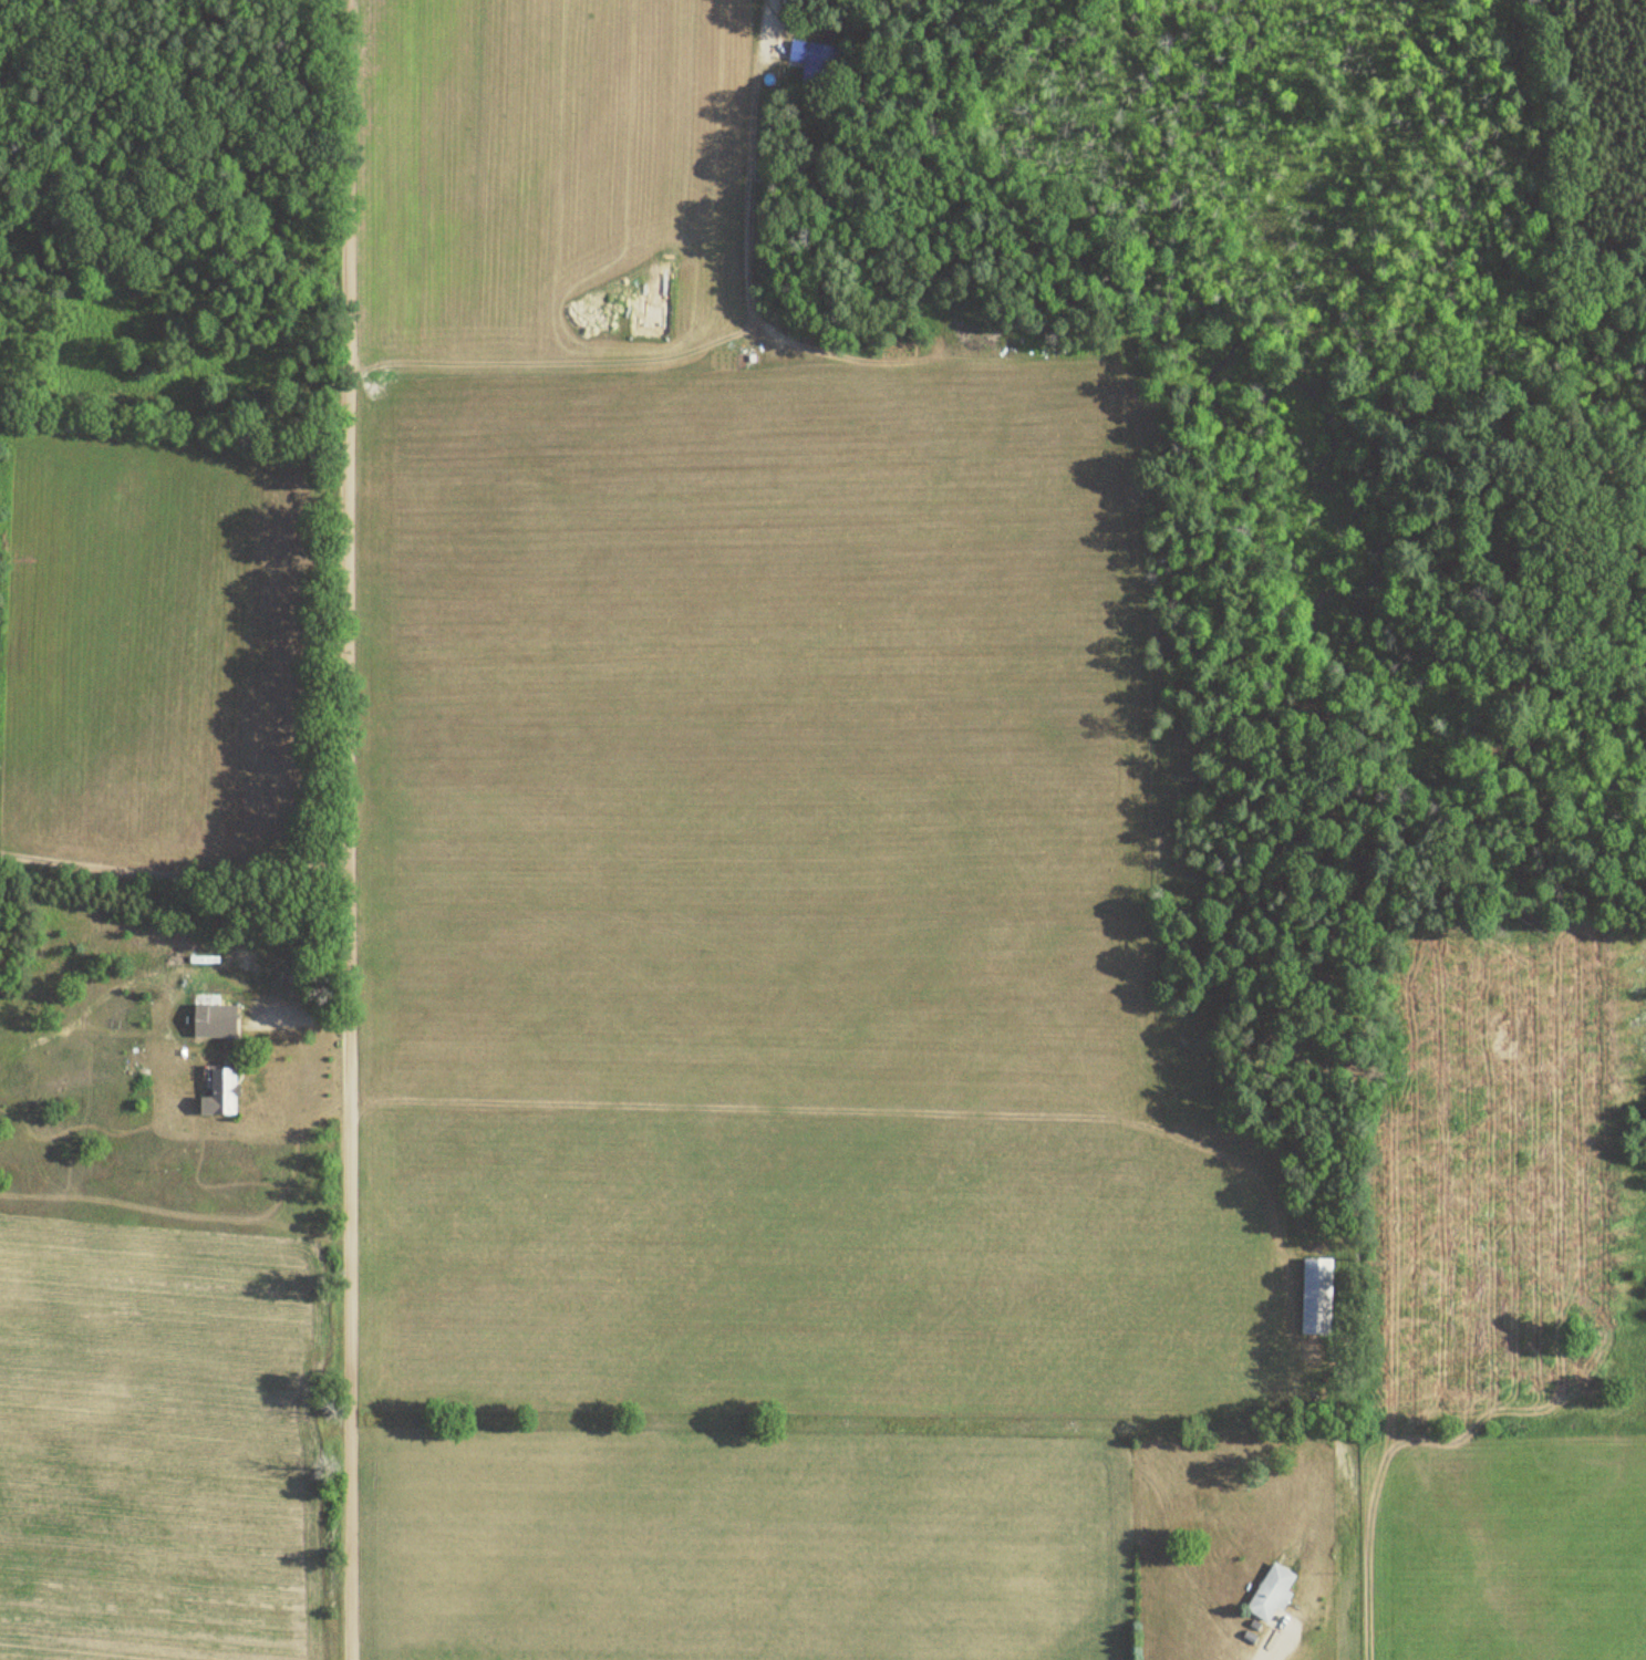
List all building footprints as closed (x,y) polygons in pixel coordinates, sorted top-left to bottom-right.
[(803,63),(802,81),(827,84),(831,46),(790,41),(787,62),(803,63)] [(205,1037),(237,1037),(237,1014),(205,1014),(205,1037)] [(212,1097),(201,1097),(201,1115),(238,1115),(238,1068),(212,1068),(212,1097)] [(1331,1258),(1303,1258),(1303,1335),(1331,1335),(1331,1258)] [(1277,1609),(1283,1612),(1293,1594),(1289,1592),(1298,1575),(1273,1562),(1247,1612),(1270,1624),(1277,1609)]
